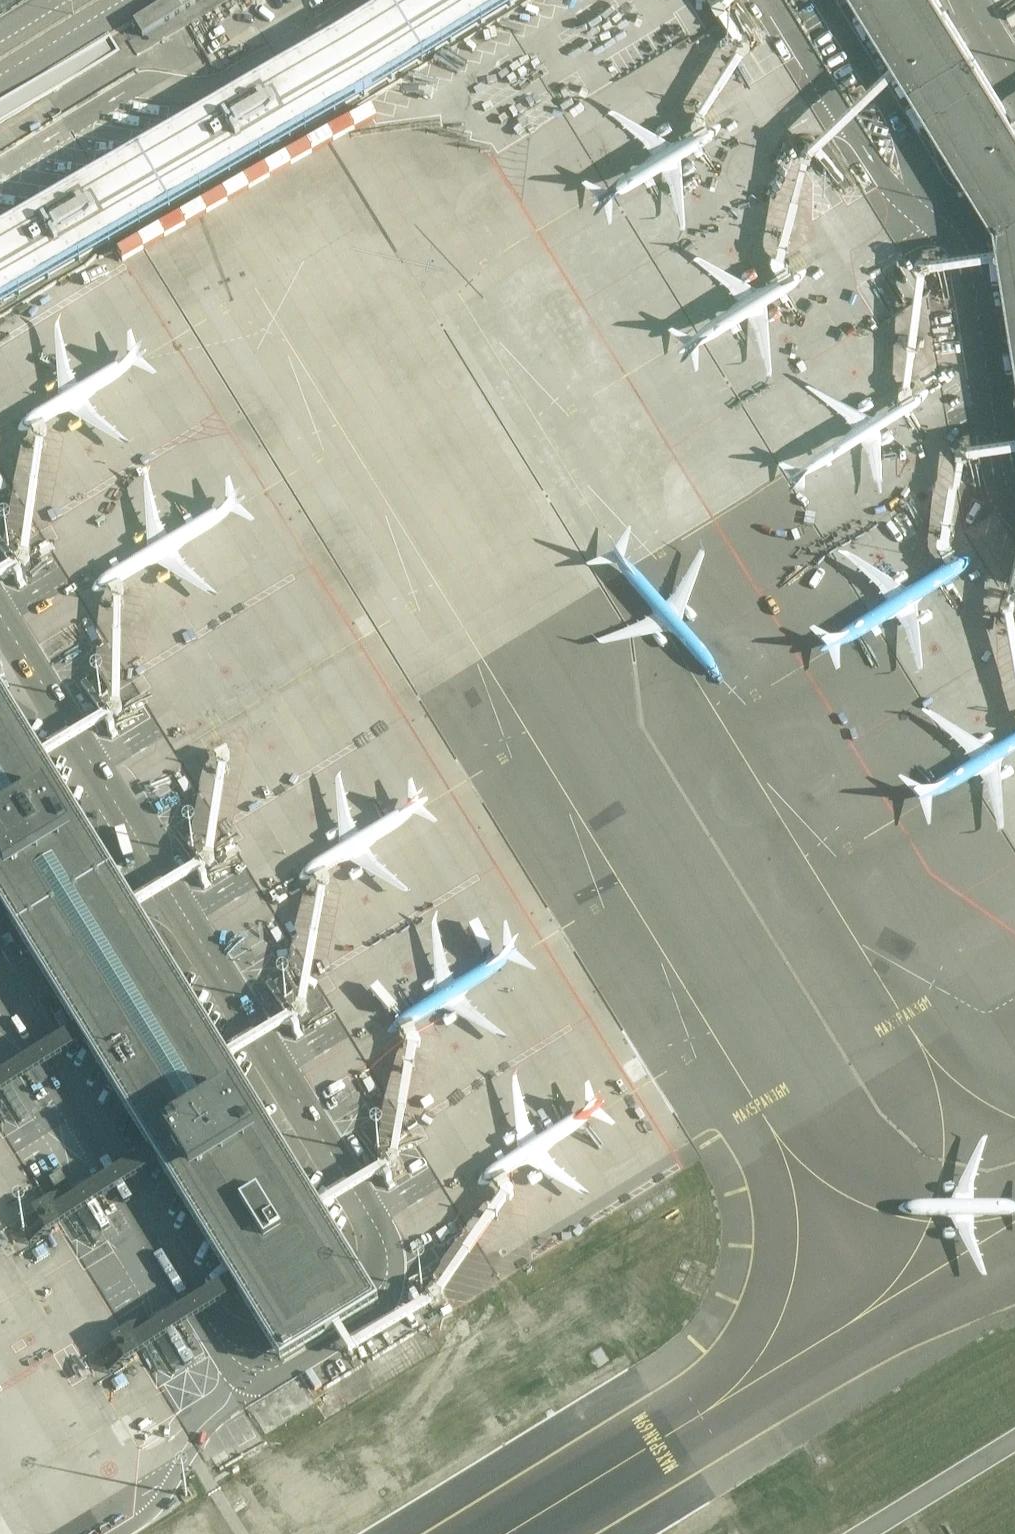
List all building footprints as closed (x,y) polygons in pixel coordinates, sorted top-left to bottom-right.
[(124,224),(429,44),(504,0),(371,0),(0,219),(0,298),(124,224)] [(16,0),(0,0),(0,10),(16,0)] [(202,0),(171,0),(132,24),(141,38),(202,0)] [(920,105),(987,214),(990,219),(1014,372),(1014,118),(942,0),(856,0),(920,105)] [(1007,584),(1014,586),(1014,549),(1007,584)] [(22,946),(271,1347),(281,1364),(380,1305),(368,1286),(122,886),(0,692),(0,909),(22,946)] [(278,982),(285,994),(292,990),(284,978),(278,982)]
